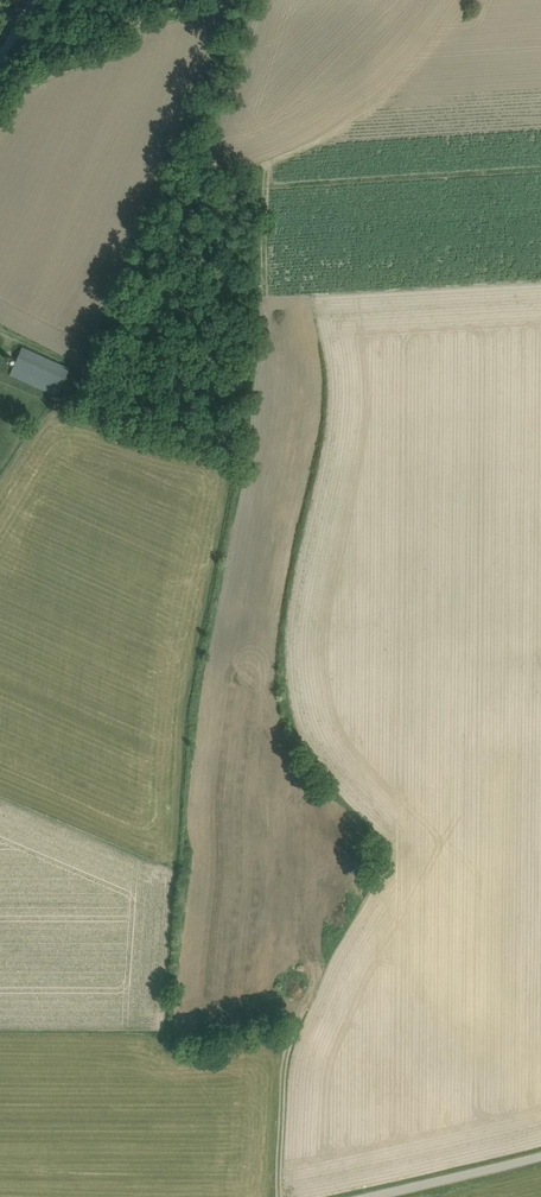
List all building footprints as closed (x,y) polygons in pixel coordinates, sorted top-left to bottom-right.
[(10,374),(57,396),(69,368),(22,347),(10,374)]
